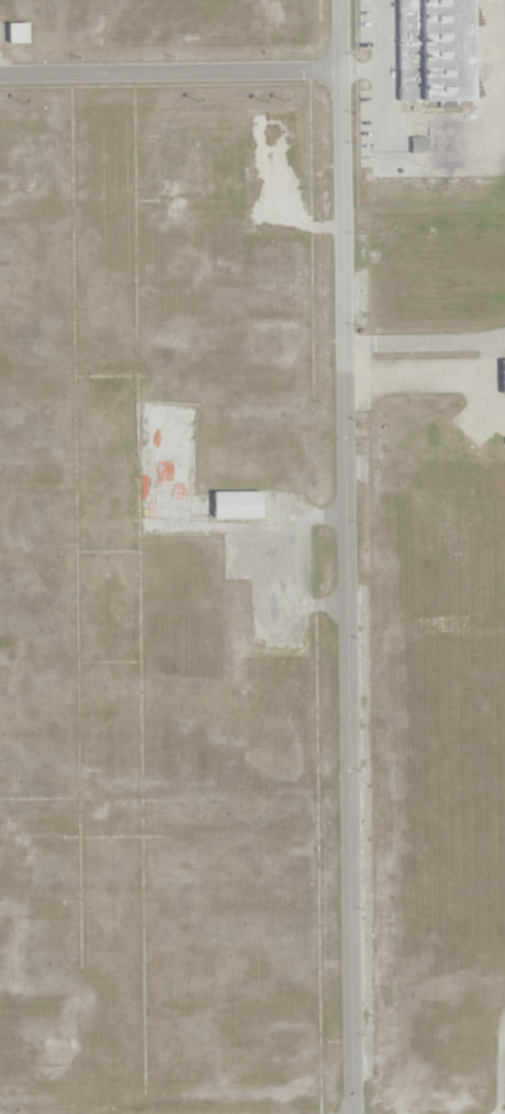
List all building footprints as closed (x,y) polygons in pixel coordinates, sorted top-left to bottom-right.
[(397,103),(478,102),(476,0),(396,0),(397,103)] [(210,492),(211,522),(260,520),(259,491),(210,492)]
